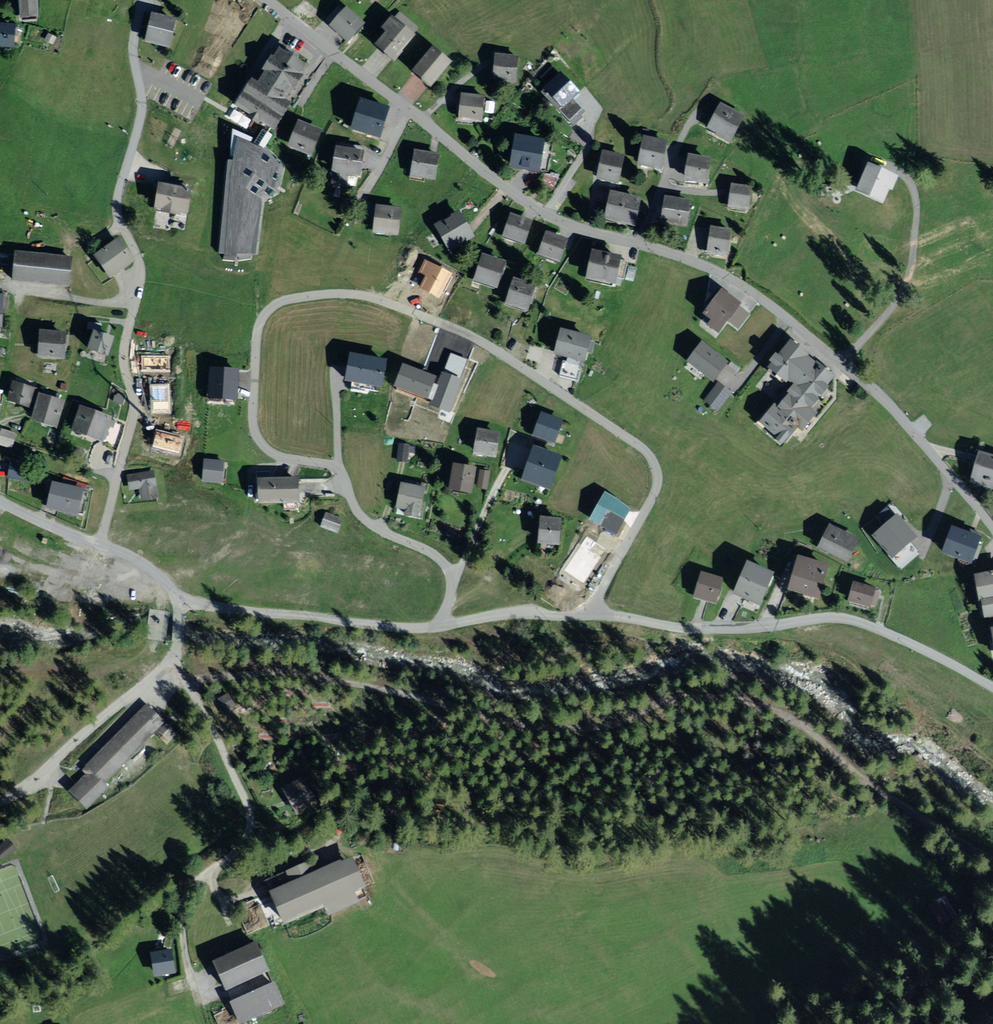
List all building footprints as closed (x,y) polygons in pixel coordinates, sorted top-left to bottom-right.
[(24,17),(40,15),(39,0),(23,0),(24,17)] [(257,8),(244,0),(230,0),(222,14),(224,15),(226,17),(215,35),(233,46),(257,8)] [(347,12),(334,26),(348,39),(356,29),(361,25),(347,12)] [(389,35),(380,44),(394,56),(419,30),(400,13),(384,30),(386,32),(389,35)] [(176,19),(155,15),(150,40),(170,44),(176,19)] [(0,24),(0,44),(17,45),(18,25),(0,24)] [(56,38),(48,33),(44,40),(52,45),(56,38)] [(435,51),(417,73),(431,84),(449,63),(435,51)] [(240,108),(273,129),(290,104),(283,100),(305,68),(281,52),(261,83),(259,85),(257,83),(240,108)] [(497,57),(495,80),(513,81),(515,59),(497,57)] [(565,73),(545,90),(568,117),(579,107),(571,97),(579,90),(565,73)] [(462,93),(460,117),(481,119),(483,95),(462,93)] [(362,103),(354,130),(379,137),(383,125),(387,110),(362,103)] [(723,106),(711,128),(730,138),(741,116),(723,106)] [(301,125),(292,147),(311,155),(320,132),(311,129),(301,125)] [(272,136),(262,129),(256,143),(232,131),(223,260),(252,260),(263,203),(279,194),(285,165),(267,146),(272,136)] [(547,141),(519,136),(514,165),(541,170),(547,141)] [(644,137),(638,165),(663,171),(670,143),(644,137)] [(352,172),(361,174),(364,154),(338,150),(335,170),(352,172)] [(603,150),(598,178),(619,182),(624,154),(603,150)] [(415,153),(412,173),(436,176),(438,156),(415,153)] [(689,155),(685,179),(708,183),(712,158),(689,155)] [(870,168),(859,193),(883,202),(893,177),(870,168)] [(754,187),(733,184),(730,204),(751,207),(754,187)] [(190,192),(164,188),(160,208),(186,213),(190,192)] [(639,197),(614,193),(610,218),(636,222),(639,197)] [(670,200),(666,218),(688,222),(692,204),(670,200)] [(377,228),(396,231),(399,212),(379,209),(377,228)] [(450,249),(474,236),(463,215),(439,227),(450,249)] [(503,233),(525,241),(532,223),(510,215),(503,233)] [(731,230),(712,229),(710,252),(729,254),(731,230)] [(547,234),(540,252),(560,260),(567,242),(547,234)] [(121,240),(99,257),(111,272),(133,256),(121,240)] [(592,250),(587,278),(616,284),(621,256),(592,250)] [(17,256),(14,282),(70,288),(73,262),(17,256)] [(478,280),(497,286),(504,264),(485,258),(478,280)] [(440,296),(450,275),(426,264),(423,273),(428,275),(422,288),(440,296)] [(509,303),(529,308),(535,286),(515,280),(509,303)] [(725,292),(706,315),(721,328),(741,305),(725,292)] [(440,329),(423,372),(441,379),(450,355),(468,362),(475,343),(458,336),(440,329)] [(65,331),(41,330),(40,355),(64,356),(65,331)] [(97,331),(89,354),(106,360),(114,337),(97,331)] [(562,332),(557,352),(586,359),(591,339),(562,332)] [(809,358),(792,344),(770,370),(795,391),(779,410),(775,407),(762,423),(786,443),(799,427),(802,430),(809,422),(816,414),(806,405),(830,376),(809,358)] [(726,363),(701,345),(689,362),(714,380),(726,363)] [(144,370),(167,370),(166,358),(144,359),(144,370)] [(353,359),(350,382),(380,387),(384,364),(353,359)] [(433,380),(405,370),(398,386),(426,397),(433,380)] [(449,410),(459,383),(443,377),(432,403),(449,410)] [(36,387),(15,381),(9,401),(30,407),(36,387)] [(730,393),(718,384),(706,401),(718,409),(730,393)] [(43,395),(35,420),(56,426),(64,402),(43,395)] [(82,409),(75,431),(102,440),(109,418),(82,409)] [(544,413),(537,432),(557,439),(564,421),(544,413)] [(0,439),(0,441),(11,445),(15,435),(3,430),(0,439)] [(475,450),(498,453),(500,434),(478,431),(475,450)] [(179,441),(158,436),(156,446),(177,451),(179,441)] [(411,444),(399,442),(396,462),(408,463),(411,444)] [(531,466),(527,478),(548,486),(557,459),(536,452),(531,466)] [(992,486),(992,457),(983,455),(980,466),(976,481),(992,486)] [(205,461),(204,482),(223,483),(225,463),(205,461)] [(28,464),(13,462),(10,478),(26,480),(28,464)] [(477,468),(454,464),(449,490),(472,494),(477,468)] [(491,471),(479,470),(477,487),(488,489),(491,471)] [(144,499),(156,498),(153,474),(129,477),(130,488),(142,487),(144,499)] [(87,488),(54,480),(49,505),(81,512),(87,488)] [(299,480),(261,481),(262,502),(299,501),(299,480)] [(401,482),(395,508),(419,513),(425,488),(401,482)] [(607,496),(593,519),(616,533),(625,519),(614,512),(619,504),(607,496)] [(341,518),(323,511),(319,524),(337,530),(341,518)] [(897,518),(876,536),(899,563),(914,551),(908,544),(911,541),(914,539),(897,518)] [(541,521),(540,541),(559,543),(560,523),(541,521)] [(832,528),(823,547),(846,558),(855,540),(849,536),(832,528)] [(945,551),(971,561),(980,539),(953,529),(945,551)] [(583,584),(606,549),(586,536),(563,572),(583,584)] [(799,560),(790,590),(813,597),(817,598),(826,569),(799,560)] [(749,567),(737,595),(759,604),(764,590),(770,576),(749,567)] [(700,575),(696,596),(716,600),(721,580),(700,575)] [(978,578),(986,617),(992,616),(992,575),(978,578)] [(856,585),(852,600),(870,605),(874,590),(856,585)] [(228,693),(218,699),(225,712),(236,706),(228,693)] [(163,721),(148,706),(85,768),(90,773),(73,789),(89,804),(106,787),(102,782),(152,732),(163,721)] [(163,721),(152,732),(166,746),(177,734),(163,721)] [(301,813),(317,803),(302,778),(286,787),(301,813)] [(8,839),(0,846),(0,853),(4,858),(15,848),(8,839)] [(355,858),(274,892),(287,922),(368,887),(355,858)] [(944,895),(929,904),(938,920),(953,911),(944,895)] [(260,947),(215,967),(237,1016),(282,996),(260,947)] [(155,974),(176,971),(174,950),(153,952),(155,974)]
